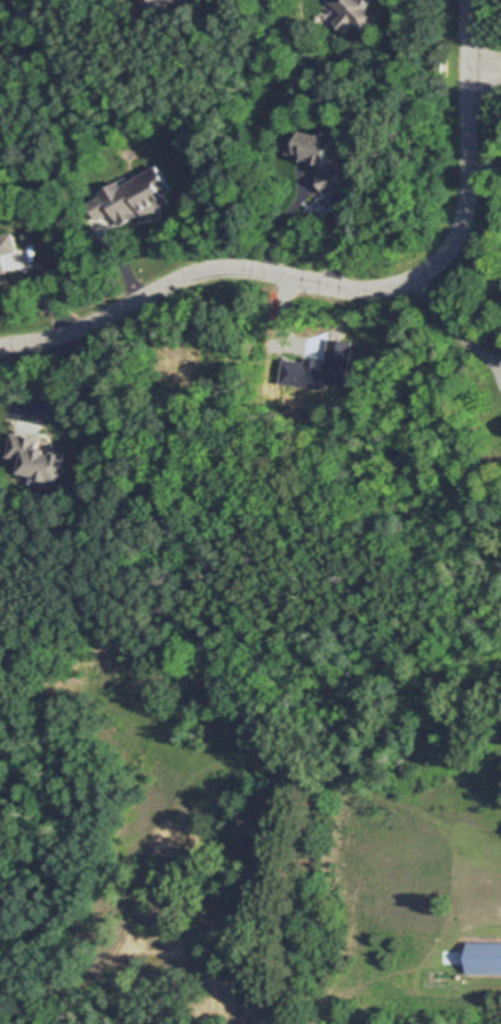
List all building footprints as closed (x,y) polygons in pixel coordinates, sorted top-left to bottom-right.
[(142,4),(143,0),(158,0),(156,8),(142,4)] [(331,2),(333,0),(364,0),(370,0),(373,3),(369,8),(377,15),(364,29),(355,21),(345,32),(334,22),(343,13),(331,2)] [(304,126),(322,130),(322,127),(337,131),(333,148),(337,150),(342,166),(340,166),(346,184),(345,184),(347,191),(330,197),(328,189),(326,190),(320,171),(322,171),(319,159),(314,158),(315,156),(309,154),(307,160),(299,158),(299,154),(288,150),(293,132),(301,134),(304,126)] [(157,163),(171,187),(164,191),(169,200),(143,215),(139,207),(135,210),(138,215),(136,216),(120,226),(112,212),(98,220),(88,202),(102,194),(100,190),(118,180),(121,184),(157,163)] [(8,271),(0,273),(0,234),(14,230),(19,248),(3,253),(8,271)] [(345,389),(350,344),(326,342),(324,363),(302,360),(302,365),(279,362),(277,385),(323,391),(323,387),(345,389)] [(47,449),(53,450),(54,447),(68,450),(62,476),(50,473),(50,475),(38,472),(38,471),(20,467),(22,457),(8,454),(13,431),(42,437),(40,443),(48,445),(47,449)] [(472,943),(471,975),(500,975),(500,944),(472,943)]
